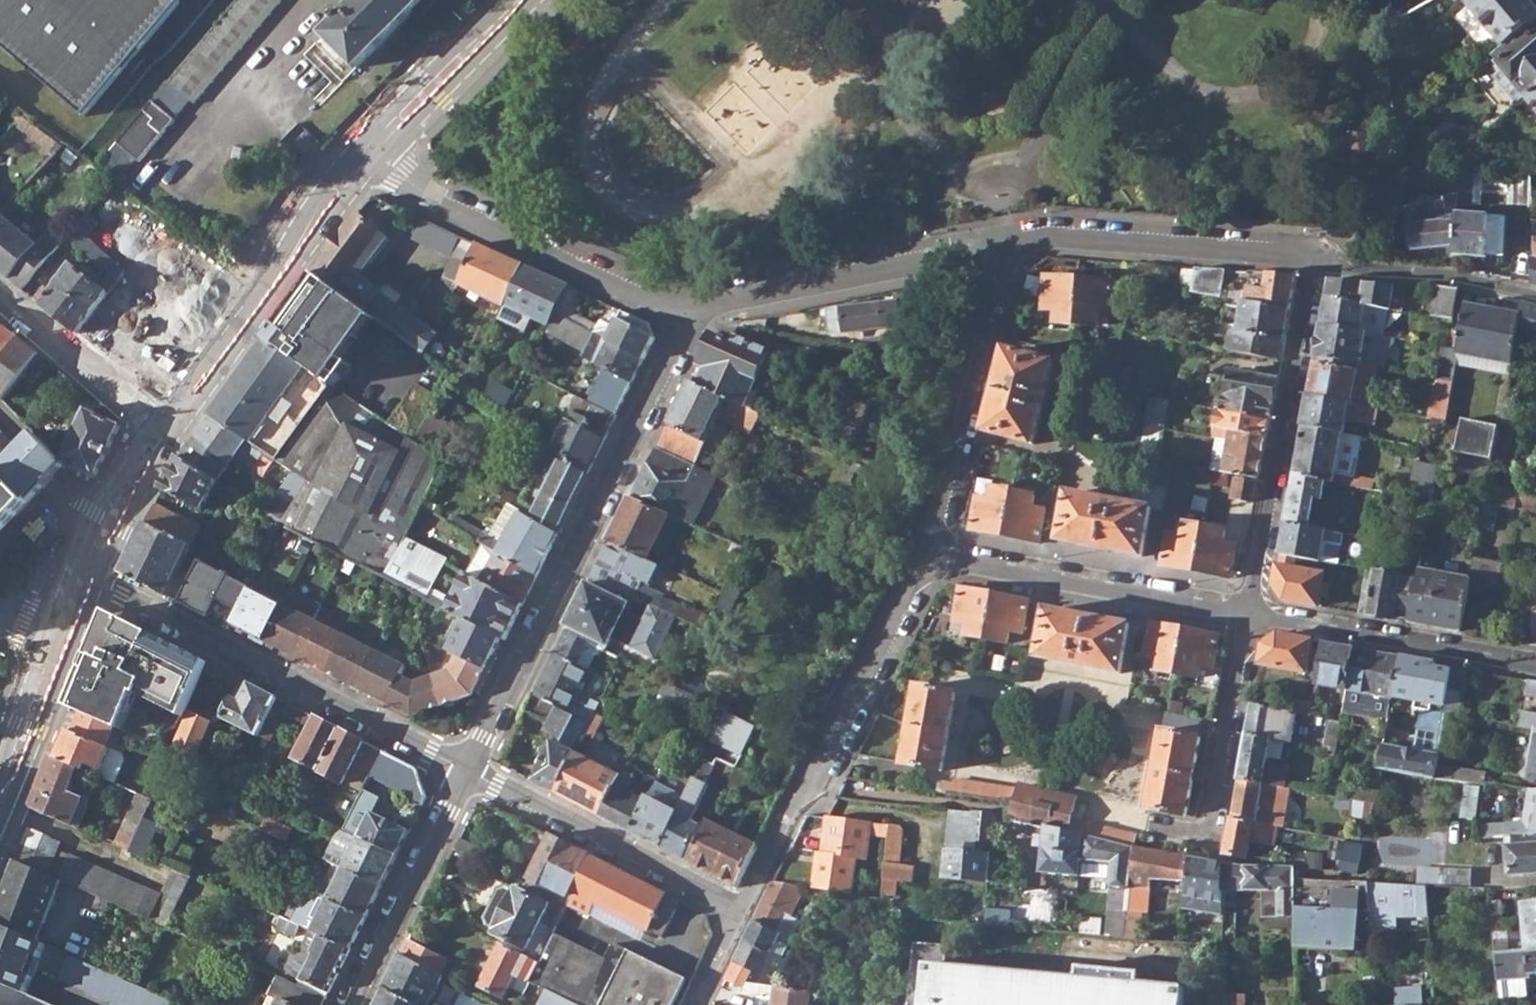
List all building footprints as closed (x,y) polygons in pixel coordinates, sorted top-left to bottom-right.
[(91,112),(182,0),(0,0),(0,41),(91,112)] [(190,106),(278,0),(237,0),(165,84),(190,106)] [(354,68),(420,0),(353,0),(320,34),(354,68)] [(1504,44),(1532,21),(1535,18),(1535,5),(1532,0),(1476,0),(1471,5),(1504,44)] [(1491,55),(1527,96),(1535,89),(1535,27),(1532,21),(1504,44),(1491,55)] [(1516,106),(1527,96),(1491,55),(1481,63),(1516,106)] [(1535,107),(1535,89),(1527,96),(1535,107)] [(114,147),(137,165),(171,121),(148,102),(114,147)] [(15,125),(56,156),(67,144),(26,113),(15,125)] [(1535,173),(1535,164),(1525,173),(1535,173)] [(1450,186),(1450,198),(1459,198),(1459,186),(1450,186)] [(1459,214),(1459,198),(1450,198),(1407,203),(1413,251),(1456,245),(1459,214)] [(22,289),(32,277),(58,247),(44,234),(35,244),(1,214),(0,215),(0,272),(22,289)] [(370,312),(424,352),(434,340),(437,333),(396,303),(402,297),(385,284),(380,291),(361,277),(389,240),(358,214),(315,270),(352,299),(370,312)] [(1506,216),(1459,214),(1456,245),(1455,255),(1487,258),(1487,255),(1504,256),(1506,216)] [(86,237),(96,225),(86,217),(68,237),(119,279),(124,272),(84,239),(86,237)] [(427,315),(441,324),(460,284),(478,246),(464,239),(427,315)] [(478,246),(460,284),(504,304),(522,266),(478,246)] [(40,304),(78,333),(108,293),(70,265),(40,304)] [(504,304),(550,325),(557,314),(570,287),(522,266),(504,304)] [(1182,290),(1193,292),(1196,268),(1187,268),(1182,290)] [(1193,292),(1220,297),(1225,271),(1196,268),(1193,292)] [(315,270),(264,340),(327,381),(335,387),(352,364),(339,354),(370,312),(352,299),(315,270)] [(1247,303),(1289,311),(1295,276),(1268,274),(1265,291),(1250,288),(1247,303)] [(1056,322),(1078,324),(1081,279),(1046,276),(1044,305),(1057,306),(1056,322)] [(22,289),(30,296),(40,284),(32,277),(22,289)] [(1078,324),(1098,325),(1098,309),(1111,311),(1113,280),(1081,279),(1078,324)] [(1381,307),(1400,311),(1403,292),(1330,280),(1327,297),(1377,306),(1381,307)] [(623,311),(613,331),(611,335),(602,331),(575,317),(585,294),(570,287),(557,314),(644,359),(654,338),(650,323),(623,311)] [(1434,317),(1453,321),(1460,289),(1440,287),(1434,317)] [(1322,324),(1375,334),(1379,320),(1363,317),(1363,312),(1376,314),(1377,306),(1327,297),(1322,324)] [(901,327),(898,301),(826,309),(831,334),(845,334),(901,327)] [(1233,322),(1241,324),(1245,303),(1237,301),(1233,322)] [(1535,337),(1535,306),(1523,302),(1520,315),(1518,332),(1535,337)] [(1245,303),(1241,324),(1239,333),(1229,331),(1226,350),(1280,361),(1289,311),(1247,303),(1245,303)] [(1459,350),(1459,352),(1512,363),(1518,332),(1520,315),(1467,305),(1459,350)] [(596,387),(589,403),(616,416),(644,359),(557,314),(550,325),(546,335),(606,368),(611,371),(602,390),(596,387)] [(18,337),(0,323),(0,360),(18,337)] [(1376,367),(1382,368),(1388,336),(1375,334),(1322,324),(1316,356),(1360,364),(1376,367)] [(604,327),(602,331),(611,335),(613,331),(604,327)] [(739,405),(753,412),(759,398),(751,394),(769,354),(734,337),(731,342),(714,335),(702,363),(709,367),(699,388),(739,405)] [(3,400),(39,353),(18,337),(0,360),(0,396),(3,400)] [(265,452),(272,457),(327,381),(264,340),(209,415),(265,452)] [(459,358),(434,340),(424,352),(450,371),(459,358)] [(1448,373),(1447,380),(1454,381),(1459,352),(1459,350),(1444,347),(1441,371),(1448,373)] [(986,432),(1034,444),(1054,363),(1008,350),(986,432)] [(1349,402),(1354,403),(1360,364),(1316,356),(1309,394),(1349,402)] [(1376,367),(1360,364),(1354,403),(1366,405),(1369,389),(1372,390),(1376,367)] [(606,368),(596,387),(602,390),(611,371),(606,368)] [(1225,410),(1269,419),(1276,380),(1231,372),(1225,410)] [(1433,418),(1446,421),(1454,381),(1447,380),(1435,378),(1428,417),(1433,418)] [(327,381),(272,457),(277,460),(307,480),(292,501),(279,521),(278,524),(384,578),(406,536),(445,459),(414,438),(389,422),(335,387),(327,381)] [(406,402),(389,422),(414,438),(416,436),(429,413),(440,396),(418,382),(406,402)] [(689,383),(667,426),(706,444),(720,416),(731,421),(739,405),(699,388),(689,383)] [(1349,402),(1309,394),(1303,425),(1344,433),(1346,420),(1369,424),(1372,407),(1366,405),(1354,403),(1349,402)] [(555,448),(587,472),(616,416),(589,403),(580,399),(555,448)] [(81,472),(94,479),(120,427),(86,410),(61,462),(65,464),(81,472)] [(1218,410),(1214,428),(1229,431),(1228,441),(1222,471),(1258,477),(1269,419),(1225,410),(1218,410)] [(416,436),(434,447),(449,425),(429,413),(416,436)] [(256,465),(265,452),(209,415),(194,436),(233,462),(239,454),(256,465)] [(1430,436),(1443,436),(1444,435),(1446,424),(1446,421),(1433,418),(1430,436)] [(1446,424),(1444,435),(1455,453),(1457,453),(1493,461),(1499,427),(1463,420),(1462,427),(1446,424)] [(14,438),(0,425),(0,453),(14,438)] [(1328,480),(1371,488),(1373,479),(1356,475),(1362,442),(1343,438),(1344,433),(1303,425),(1294,474),(1328,480)] [(667,426),(663,435),(702,453),(706,444),(667,426)] [(1212,438),(1228,441),(1229,431),(1214,428),(1212,438)] [(32,500),(64,465),(65,464),(61,462),(34,433),(1,468),(32,500)] [(1343,438),(1362,442),(1364,436),(1344,433),(1343,438)] [(655,450),(695,468),(702,453),(663,435),(655,450)] [(217,481),(235,492),(240,484),(224,474),(233,462),(194,436),(179,456),(217,481)] [(536,512),(560,528),(587,472),(555,448),(549,444),(535,474),(550,482),(536,512)] [(670,516),(693,526),(718,478),(695,468),(655,450),(631,498),(670,516)] [(1493,461),(1457,453),(1453,471),(1489,478),(1493,461)] [(202,511),(217,481),(179,456),(163,489),(202,511)] [(307,480),(277,460),(271,469),(286,480),(279,491),(292,501),(307,480)] [(1431,499),(1438,465),(1416,461),(1411,482),(1419,496),(1431,499)] [(0,469),(0,470),(30,501),(32,500),(1,468),(0,469)] [(30,501),(0,470),(0,533),(30,501)] [(1285,523),(1312,528),(1316,500),(1324,501),(1328,480),(1294,474),(1285,523)] [(1233,497),(1254,501),(1257,483),(1236,479),(1233,497)] [(1485,503),(1514,508),(1516,497),(1509,496),(1511,489),(1488,485),(1485,503)] [(971,530),(1007,536),(1015,492),(993,489),(991,503),(977,500),(971,530)] [(1535,512),(1535,503),(1535,494),(1511,489),(1509,496),(1516,497),(1514,508),(1535,512)] [(502,497),(519,508),(522,502),(523,500),(507,490),(502,497)] [(266,512),(279,521),(292,501),(279,491),(266,512)] [(1007,536),(1041,543),(1047,514),(1033,511),(1035,497),(1015,492),(1007,536)] [(1060,541),(1144,556),(1152,507),(1070,492),(1060,541)] [(652,550),(670,516),(631,498),(607,545),(659,566),(663,568),(666,557),(652,550)] [(145,524),(193,546),(201,529),(155,504),(145,524)] [(497,553),(536,577),(557,534),(521,510),(502,542),(485,532),(482,537),(478,534),(478,532),(466,524),(462,531),(481,543),(494,551),(497,553)] [(1162,565),(1196,571),(1204,525),(1183,522),(1180,537),(1166,535),(1162,565)] [(1296,556),(1321,561),(1324,541),(1342,544),(1343,534),(1312,528),(1285,523),(1279,553),(1296,556)] [(121,573),(167,597),(193,546),(145,524),(121,573)] [(1196,571),(1229,577),(1235,547),(1221,544),(1224,529),(1204,525),(1196,571)] [(432,592),(442,574),(420,562),(427,550),(406,536),(384,578),(405,589),(442,607),(446,599),(432,592)] [(1359,545),(1372,547),(1374,538),(1361,537),(1359,545)] [(481,583),(522,605),(536,577),(497,553),(494,551),(481,543),(472,562),(486,569),(480,582),(481,583)] [(632,598),(635,600),(641,588),(644,581),(651,585),(659,566),(607,545),(590,580),(632,598)] [(447,563),(427,550),(420,562),(442,574),(447,563)] [(1294,569),(1296,556),(1279,553),(1273,587),(1283,599),(1318,606),(1324,575),(1294,569)] [(1470,579),(1469,583),(1487,586),(1491,560),(1474,557),(1470,579)] [(200,562),(180,604),(209,618),(218,600),(240,611),(250,589),(229,576),(231,573),(222,569),(221,573),(200,562)] [(472,562),(466,575),(480,582),(486,569),(472,562)] [(1359,613),(1409,622),(1417,577),(1418,569),(1418,567),(1403,564),(1401,577),(1367,572),(1359,613)] [(1418,569),(1417,577),(1432,580),(1433,571),(1418,569)] [(1470,579),(1433,571),(1432,580),(1417,577),(1409,622),(1460,631),(1469,583),(1470,579)] [(501,639),(505,640),(522,605),(481,583),(480,582),(466,575),(449,611),(463,619),(501,639)] [(590,580),(567,625),(610,646),(613,638),(632,647),(631,650),(657,662),(678,619),(655,609),(635,600),(632,598),(590,580)] [(717,607),(731,615),(742,592),(728,585),(717,607)] [(635,600),(655,609),(659,598),(654,593),(641,588),(635,600)] [(966,635),(986,639),(994,594),(961,588),(956,617),(969,619),(966,635)] [(236,627),(254,591),(250,589),(240,611),(233,625),(236,627)] [(268,643),(284,605),(257,593),(254,591),(236,627),(253,636),(252,640),(266,647),(268,643)] [(284,605),(268,643),(284,651),(282,655),(297,663),(299,659),(316,621),(322,606),(291,591),(284,605)] [(986,639),(1009,643),(1011,627),(1024,630),(1028,600),(994,594),(986,639)] [(700,615),(659,598),(655,609),(678,619),(695,626),(700,615)] [(1040,658),(1123,673),(1131,625),(1048,609),(1040,658)] [(137,679),(141,671),(158,637),(108,611),(90,655),(137,679)] [(501,639),(463,619),(447,651),(456,656),(489,673),(496,659),(491,656),(501,639)] [(315,671),(328,678),(347,636),(316,621),(299,659),(317,668),(315,671)] [(1157,671),(1179,674),(1186,630),(1152,623),(1147,654),(1160,655),(1157,671)] [(606,652),(610,646),(567,625),(563,631),(588,644),(606,652)] [(1179,674),(1198,678),(1201,663),(1214,666),(1219,636),(1186,630),(1179,674)] [(532,694),(570,713),(573,708),(591,671),(578,664),(588,644),(563,631),(532,694)] [(1259,665),(1307,674),(1313,642),(1278,635),(1263,645),(1259,665)] [(343,681),(359,689),(376,651),(347,636),(328,678),(342,685),(343,681)] [(141,671),(146,673),(154,657),(163,640),(158,637),(141,671)] [(156,688),(182,701),(187,689),(191,691),(206,661),(163,640),(154,657),(168,664),(160,680),(156,688)] [(1317,686),(1347,691),(1355,649),(1325,644),(1317,686)] [(1355,649),(1347,691),(1391,700),(1393,689),(1399,657),(1355,649)] [(375,701),(387,708),(402,676),(407,665),(376,651),(359,689),(377,697),(375,701)] [(489,673),(456,656),(450,670),(432,676),(441,705),(474,694),(477,683),(482,686),(489,673)] [(146,673),(160,680),(168,664),(154,657),(146,673)] [(1399,657),(1393,689),(1411,693),(1417,660),(1399,657)] [(1432,694),(1448,696),(1454,668),(1437,664),(1432,694)] [(1445,712),(1460,714),(1468,670),(1454,668),(1448,696),(1445,712)] [(583,712),(580,718),(591,724),(594,717),(614,678),(606,674),(583,712)] [(387,708),(400,715),(402,710),(412,714),(441,705),(432,676),(416,683),(402,676),(387,708)] [(242,680),(233,697),(241,701),(249,683),(242,680)] [(1525,694),(1535,696),(1535,682),(1527,680),(1525,694)] [(667,698),(691,710),(697,697),(682,690),(667,682),(662,693),(668,696),(667,698)] [(697,697),(726,712),(732,700),(699,684),(698,687),(686,682),(682,690),(697,697)] [(278,697),(249,683),(241,701),(233,697),(230,702),(227,700),(221,710),(225,712),(223,718),(259,736),(260,734),(278,697)] [(478,695),(482,686),(477,683),(474,694),(478,695)] [(904,764),(943,771),(955,693),(917,687),(904,764)] [(194,692),(191,691),(187,689),(182,701),(187,704),(194,692)] [(1347,691),(1343,712),(1388,721),(1391,700),(1347,691)] [(556,794),(576,754),(579,749),(585,736),(589,726),(591,724),(580,718),(570,713),(532,694),(524,709),(550,722),(545,732),(556,737),(533,782),(556,794)] [(1522,711),(1535,714),(1535,696),(1525,694),(1522,711)] [(260,734),(269,739),(276,725),(279,727),(291,704),(278,697),(260,734)] [(1296,715),(1311,718),(1313,707),(1313,705),(1298,702),(1296,715)] [(1294,726),(1296,715),(1251,706),(1246,737),(1285,744),(1288,724),(1294,726)] [(1340,723),(1343,712),(1313,707),(1311,718),(1329,721),(1340,723)] [(570,713),(580,718),(583,712),(573,708),(570,713)] [(410,719),(412,714),(402,710),(400,715),(410,719)] [(295,761),(308,767),(320,773),(341,730),(305,711),(300,719),(304,721),(297,737),(304,741),(295,761)] [(1522,711),(1520,726),(1535,729),(1535,714),(1522,711)] [(660,846),(683,858),(700,825),(687,818),(700,792),(697,791),(727,736),(734,740),(737,734),(748,741),(755,727),(726,712),(689,787),(660,846)] [(68,731),(58,758),(79,769),(85,771),(113,782),(123,759),(120,754),(105,747),(113,728),(81,714),(73,733),(68,731)] [(175,750),(194,759),(211,723),(191,714),(175,750)] [(589,726),(585,736),(594,740),(603,721),(594,717),(591,724),(589,726)] [(1340,723),(1329,721),(1323,752),(1334,754),(1340,723)] [(1430,745),(1440,746),(1444,723),(1434,721),(1430,745)] [(341,730),(320,773),(342,784),(349,770),(369,780),(384,751),(341,730)] [(1147,808),(1186,816),(1200,738),(1161,730),(1147,808)] [(1290,790),(1294,790),(1298,770),(1276,766),(1277,761),(1290,764),(1293,746),(1285,744),(1246,737),(1238,780),(1278,787),(1290,790)] [(1535,781),(1535,738),(1527,780),(1535,781)] [(1379,768),(1434,778),(1436,765),(1438,755),(1383,746),(1379,768)] [(369,780),(364,790),(371,793),(374,795),(380,781),(422,802),(425,795),(418,768),(384,751),(369,780)] [(556,794),(600,816),(620,775),(576,754),(556,794)] [(28,808),(72,826),(83,800),(69,794),(79,769),(58,758),(49,755),(28,808)] [(161,782),(176,789),(184,770),(169,764),(161,782)] [(1480,772),(1436,765),(1434,778),(1484,786),(1486,778),(1479,777),(1480,772)] [(301,810),(320,773),(308,767),(291,805),(301,810)] [(600,816),(631,832),(647,799),(658,778),(638,768),(634,777),(622,771),(620,775),(600,816)] [(364,790),(369,780),(349,770),(342,784),(362,794),(364,790)] [(956,780),(956,785),(955,794),(1016,803),(1012,819),(1017,820),(1082,836),(1132,848),(1135,836),(1081,823),(1080,825),(1071,823),(1077,800),(1021,786),(1020,789),(956,780)] [(1283,831),(1290,790),(1278,787),(1238,780),(1230,821),(1255,825),(1275,829),(1283,831)] [(150,808),(164,814),(176,789),(161,782),(152,802),(150,808)] [(665,808),(647,799),(631,832),(660,846),(689,787),(678,782),(665,808)] [(944,793),(955,794),(956,785),(945,783),(944,793)] [(1460,818),(1475,820),(1479,787),(1464,786),(1460,818)] [(366,805),(371,793),(364,790),(362,794),(359,801),(366,805)] [(1371,804),(1376,805),(1378,794),(1353,790),(1350,801),(1371,804)] [(1506,836),(1511,836),(1535,834),(1535,797),(1532,823),(1506,825),(1506,836)] [(1348,817),(1368,820),(1371,804),(1350,801),(1348,817)] [(338,828),(344,830),(349,820),(350,819),(321,805),(316,817),(338,828)] [(364,828),(349,820),(344,830),(396,854),(408,831),(372,813),(364,828)] [(945,879),(988,882),(993,821),(991,816),(972,814),(969,855),(947,853),(945,879)] [(869,837),(887,839),(889,826),(827,819),(823,856),(819,855),(814,890),(852,896),(857,861),(866,862),(869,837)] [(1015,829),(1035,834),(1045,837),(1043,848),(1041,873),(1078,877),(1082,836),(1017,820),(1015,829)] [(689,861),(737,885),(756,844),(709,821),(689,861)] [(1273,844),(1275,829),(1255,825),(1230,821),(1223,852),(1246,857),(1248,840),(1273,844)] [(1347,836),(1360,839),(1362,827),(1349,825),(1347,836)] [(17,862),(46,875),(60,844),(21,826),(7,858),(17,862)] [(130,852),(144,858),(156,832),(142,826),(130,852)] [(269,833),(296,846),(299,839),(272,826),(269,833)] [(903,827),(889,826),(887,839),(884,882),(908,884),(910,866),(900,865),(903,827)] [(344,830),(338,828),(324,859),(345,868),(381,886),(396,854),(344,830)] [(1033,846),(1043,848),(1045,837),(1035,834),(1033,846)] [(1509,876),(1535,874),(1535,834),(1511,836),(1506,836),(1505,836),(1509,876)] [(530,887),(566,905),(571,894),(589,856),(550,836),(530,879),(533,881),(530,887)] [(1106,935),(1123,937),(1125,918),(1127,906),(1128,901),(1128,887),(1132,848),(1082,836),(1078,877),(1109,880),(1106,935)] [(1338,870),(1357,873),(1361,847),(1343,844),(1338,870)] [(1132,848),(1128,887),(1148,890),(1149,880),(1184,884),(1189,857),(1132,848)] [(72,851),(60,880),(63,882),(149,918),(162,889),(72,851)] [(682,904),(589,856),(571,894),(566,905),(590,918),(595,906),(644,931),(663,941),(682,904)] [(1184,884),(1184,893),(1179,893),(1178,910),(1222,916),(1223,863),(1189,857),(1184,884)] [(39,940),(63,882),(60,880),(46,875),(17,862),(0,903),(0,924),(39,940)] [(1250,899),(1262,899),(1262,893),(1267,893),(1266,867),(1241,866),(1223,863),(1222,916),(1221,937),(1236,938),(1236,891),(1250,892),(1250,899)] [(1440,881),(1471,883),(1471,867),(1440,865),(1440,881)] [(1262,916),(1293,918),(1292,879),(1291,869),(1266,867),(1267,893),(1262,893),(1262,899),(1262,916)] [(326,877),(317,895),(365,918),(381,886),(345,868),(338,883),(326,877)] [(1295,948),(1357,950),(1358,911),(1369,911),(1367,882),(1292,879),(1293,918),(1295,948)] [(1369,911),(1371,932),(1384,931),(1382,904),(1420,906),(1418,884),(1367,882),(1369,911)] [(773,883),(725,981),(744,989),(748,985),(777,990),(789,966),(782,962),(802,923),(792,919),(807,889),(773,883)] [(149,918),(167,925),(182,892),(166,885),(164,891),(162,889),(149,918)] [(505,938),(528,949),(541,925),(550,906),(517,890),(516,893),(506,887),(499,890),(485,917),(486,925),(497,930),(495,934),(505,938)] [(304,890),(290,921),(299,925),(309,930),(319,934),(320,935),(350,948),(365,918),(317,895),(304,890)] [(869,916),(882,918),(882,913),(882,900),(871,899),(869,916)] [(1136,938),(1139,902),(1128,901),(1127,906),(1125,918),(1123,937),(1136,938)] [(1488,903),(1491,932),(1503,930),(1499,901),(1488,903)] [(1494,955),(1535,951),(1535,904),(1523,905),(1526,941),(1505,944),(1504,941),(1492,943),(1494,955)] [(590,918),(639,943),(644,931),(595,906),(590,918)] [(985,923),(1010,925),(1011,913),(987,911),(985,923)] [(295,936),(299,925),(290,921),(281,918),(277,928),(295,936)] [(26,994),(47,944),(39,940),(0,924),(0,984),(26,994)] [(528,949),(505,938),(501,945),(537,963),(552,934),(553,931),(541,925),(528,949)] [(309,930),(300,950),(310,954),(319,934),(309,930)] [(319,934),(310,954),(300,950),(292,953),(285,967),(288,974),(328,992),(350,948),(320,935),(319,934)] [(687,978),(611,944),(604,959),(552,934),(537,963),(528,982),(544,990),(536,1004),(674,1004),(687,978)] [(401,956),(442,976),(450,961),(409,941),(401,956)] [(481,987),(504,999),(515,975),(528,982),(537,963),(501,945),(481,987)] [(1497,981),(1523,979),(1529,979),(1528,975),(1535,974),(1535,951),(1494,955),(1497,981)] [(915,1004),(930,1004),(934,966),(935,953),(920,952),(915,1004)] [(119,1004),(175,1004),(176,1000),(153,991),(139,984),(69,953),(57,978),(119,1004)] [(415,1004),(429,1004),(443,977),(442,976),(401,956),(385,990),(415,1004)] [(934,966),(930,1004),(1182,1004),(1183,988),(934,966)] [(1364,971),(1366,999),(1376,998),(1374,971),(1364,971)] [(139,984),(153,991),(159,979),(155,978),(144,973),(139,984)] [(280,976),(270,995),(282,1000),(279,1004),(322,1004),(326,997),(280,976)] [(1523,979),(1497,981),(1499,998),(1524,996),(1523,979)] [(26,994),(0,984),(0,1004),(51,1004),(26,994)] [(775,1004),(827,1004),(829,997),(777,990),(748,985),(744,989),(744,996),(756,998),(764,999),(764,996),(776,998),(775,1004)] [(1243,994),(1225,995),(1225,988),(1219,987),(1207,986),(1207,1004),(1243,1004),(1243,994)] [(385,990),(377,1004),(415,1004),(385,990)] [(874,995),(874,1002),(873,1004),(893,1004),(893,997),(874,995)] [(764,996),(764,999),(756,998),(755,1004),(775,1004),(776,998),(764,996)]
